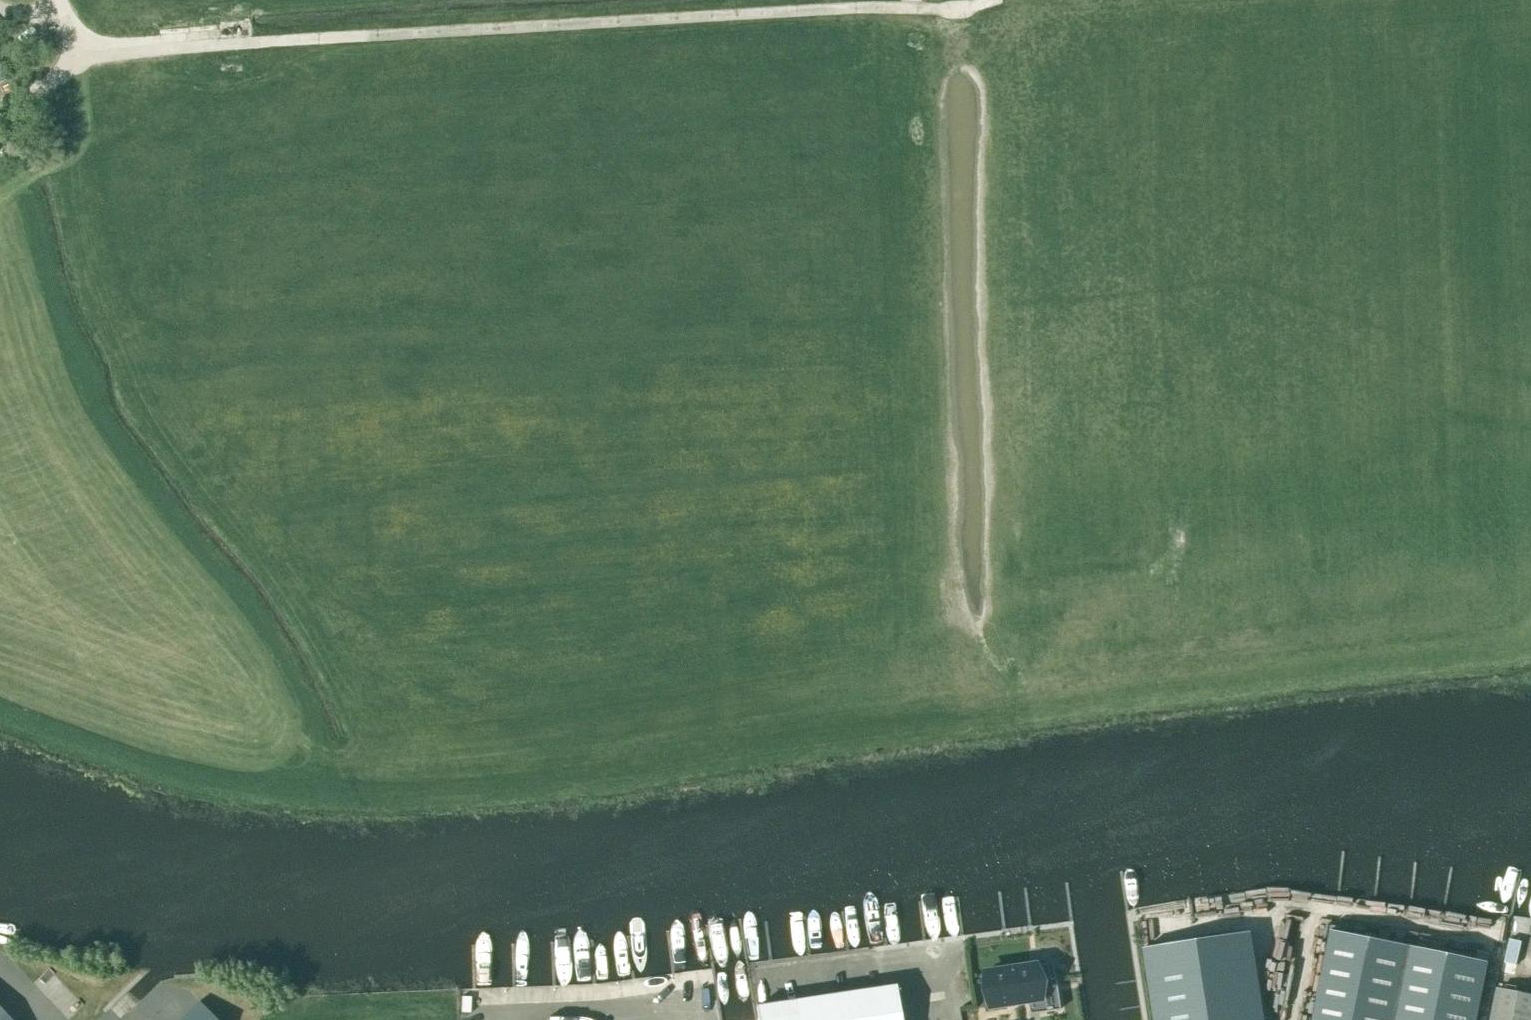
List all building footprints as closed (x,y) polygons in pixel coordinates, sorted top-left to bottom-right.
[(1331,931),(1313,1019),(1476,1019),(1488,963),(1331,931)] [(1143,949),(1154,1019),(1253,1019),(1240,934),(1143,949)] [(1518,952),(1506,949),(1497,988),(1510,991),(1518,952)] [(1047,964),(983,974),(988,1007),(1037,1000),(1039,1014),(1059,1011),(1052,965),(1047,965),(1047,964)] [(758,1019),(900,1019),(895,987),(756,1007),(758,1019)] [(1497,989),(1491,1019),(1530,1019),(1530,996),(1497,989)] [(187,1011),(195,1019),(215,1019),(197,1001),(187,1011)] [(178,1019),(195,1019),(187,1011),(178,1019)]
